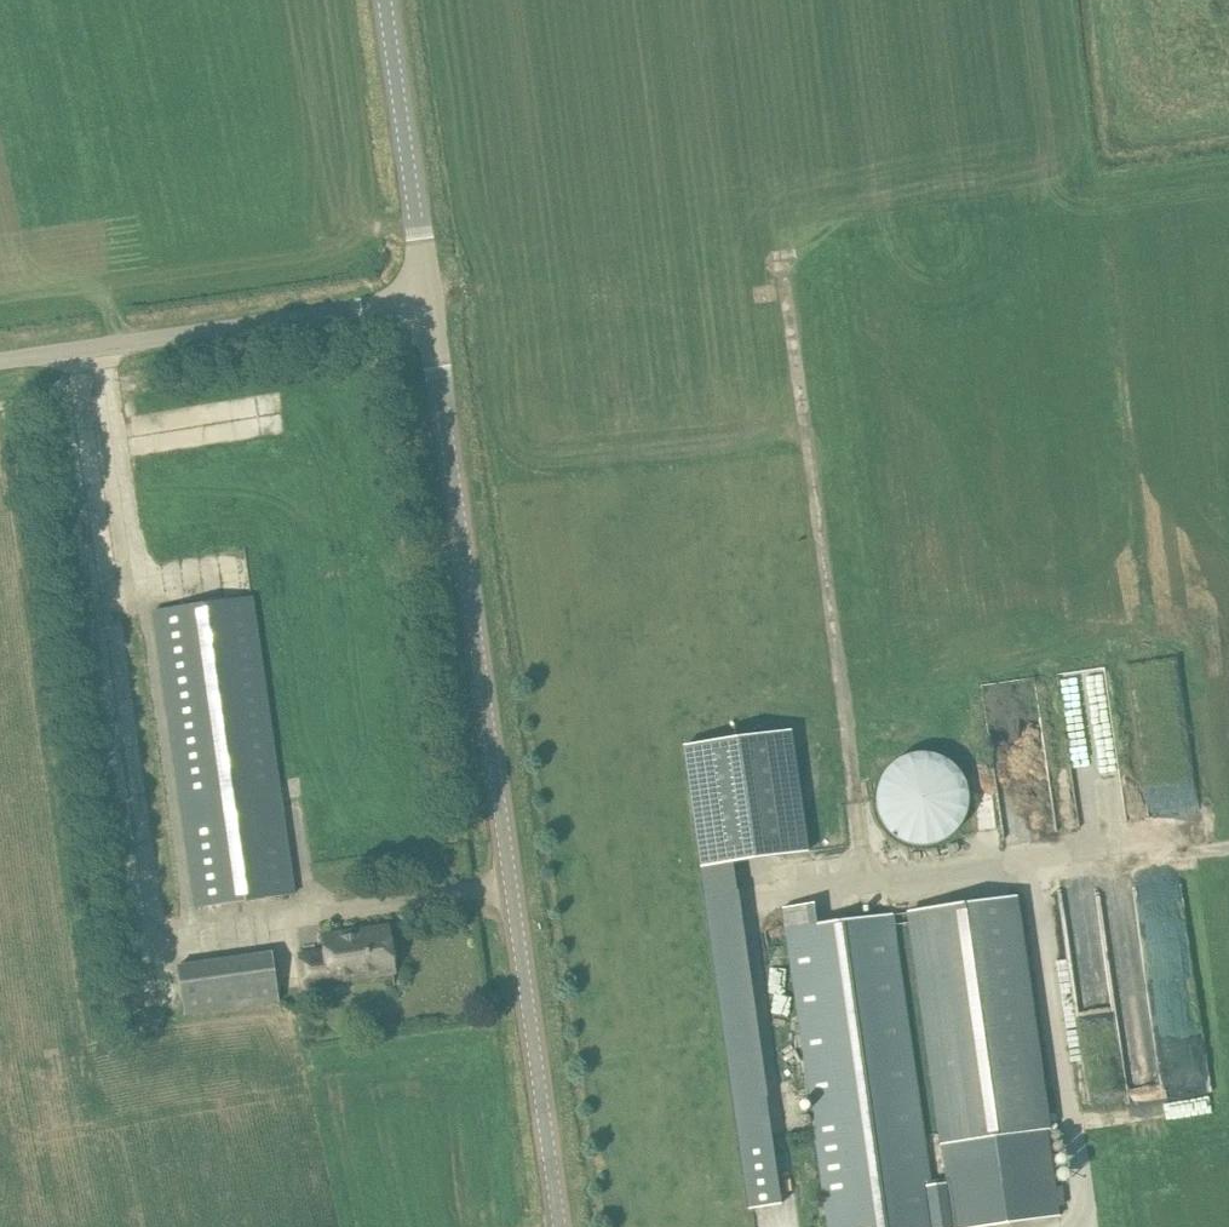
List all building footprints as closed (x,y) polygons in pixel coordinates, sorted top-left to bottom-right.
[(278,396),(247,399),(251,432),(282,429),(278,396)] [(220,423),(248,418),(245,400),(217,405),(220,423)] [(226,591),(247,590),(247,563),(226,564),(226,591)] [(294,893),(252,596),(154,610),(196,907),(294,893)] [(1199,809),(1180,655),(1128,661),(1141,771),(1122,773),(1127,817),(1199,809)] [(1058,671),(1061,698),(1096,694),(1098,716),(1113,714),(1107,666),(1058,671)] [(685,745),(702,865),(806,851),(790,731),(685,745)] [(947,758),(929,753),(907,755),(891,764),(880,780),(876,799),(880,818),(892,833),(905,842),(918,845),(932,844),(946,838),(961,825),(968,809),(968,789),(960,772),(947,758)] [(817,921),(814,904),(786,908),(832,1226),(956,1226),(1061,1212),(1015,893),(912,907),(951,1177),(931,1180),(892,910),(817,921)] [(393,970),(387,928),(324,937),(326,952),(300,956),(304,986),(332,982),(332,979),(393,970)] [(1110,965),(1110,941),(1100,941),(1099,965),(1110,965)] [(279,1004),(272,954),(177,968),(184,1017),(279,1004)] [(1191,1114),(1213,1112),(1212,1096),(1189,1098),(1191,1114)] [(743,1153),(751,1208),(781,1204),(773,1148),(743,1153)]
